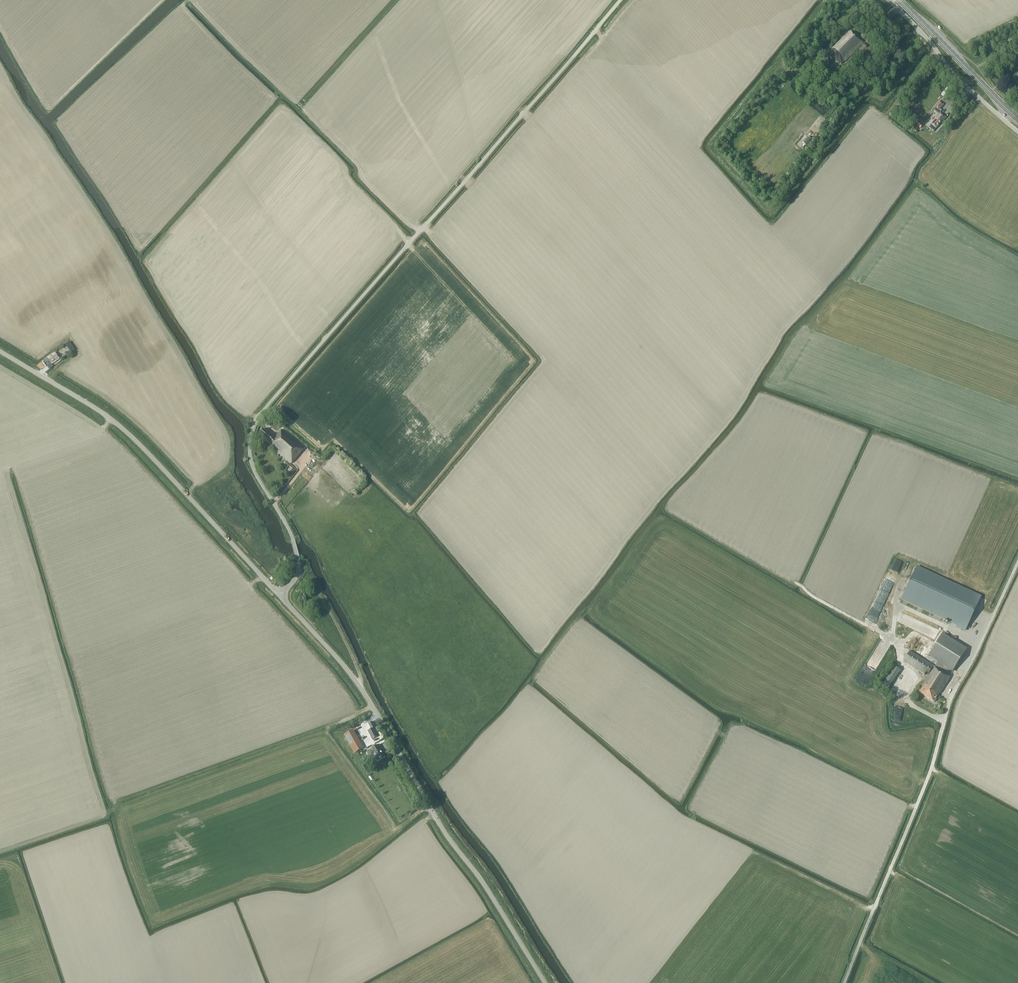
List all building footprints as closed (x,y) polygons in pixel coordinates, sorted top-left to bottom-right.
[(889,19),(894,15),(891,11),(886,15),(889,19)] [(845,62),(863,44),(851,31),(834,49),(825,59),(831,65),(835,61),(834,60),(835,58),(841,65),(845,61),(845,62)] [(870,50),(865,45),(855,55),(860,60),(870,50)] [(941,111),(940,109),(944,105),(939,101),(934,108),(935,109),(933,110),(938,114),(936,117),(937,117),(931,125),(936,129),(941,122),(942,123),(946,118),(940,113),(941,111)] [(921,128),(924,124),(917,119),(914,123),(921,128)] [(802,143),(806,146),(811,139),(807,136),(802,143)] [(55,353),(44,361),(45,362),(43,363),(46,367),(51,363),(51,364),(59,359),(55,353)] [(304,449),(297,443),(281,430),(274,438),(264,429),(259,434),(275,448),(274,449),(291,463),(304,449)] [(902,599),(959,626),(958,628),(964,631),(980,597),(917,567),(902,599)] [(874,602),(885,606),(888,597),(877,594),(874,602)] [(870,612),(868,619),(878,621),(881,608),(873,606),(871,613),(870,612)] [(950,677),(948,675),(951,670),(952,671),(966,650),(942,634),(928,656),(938,662),(934,667),(909,651),(903,661),(928,677),(922,686),(918,692),(934,702),(938,696),(937,696),(939,693),(940,693),(950,677)] [(900,671),(893,666),(880,686),(888,691),(900,671)] [(865,672),(859,681),(867,686),(873,677),(865,672)] [(377,737),(372,728),(378,725),(375,720),(368,724),(371,729),(368,730),(373,739),(377,737)] [(348,742),(354,753),(363,748),(357,737),(353,730),(344,735),(345,736),(346,736),(349,741),(348,742)] [(379,744),(369,750),(366,752),(370,758),(373,757),(374,756),(377,761),(384,757),(382,752),(383,751),(379,744)]
